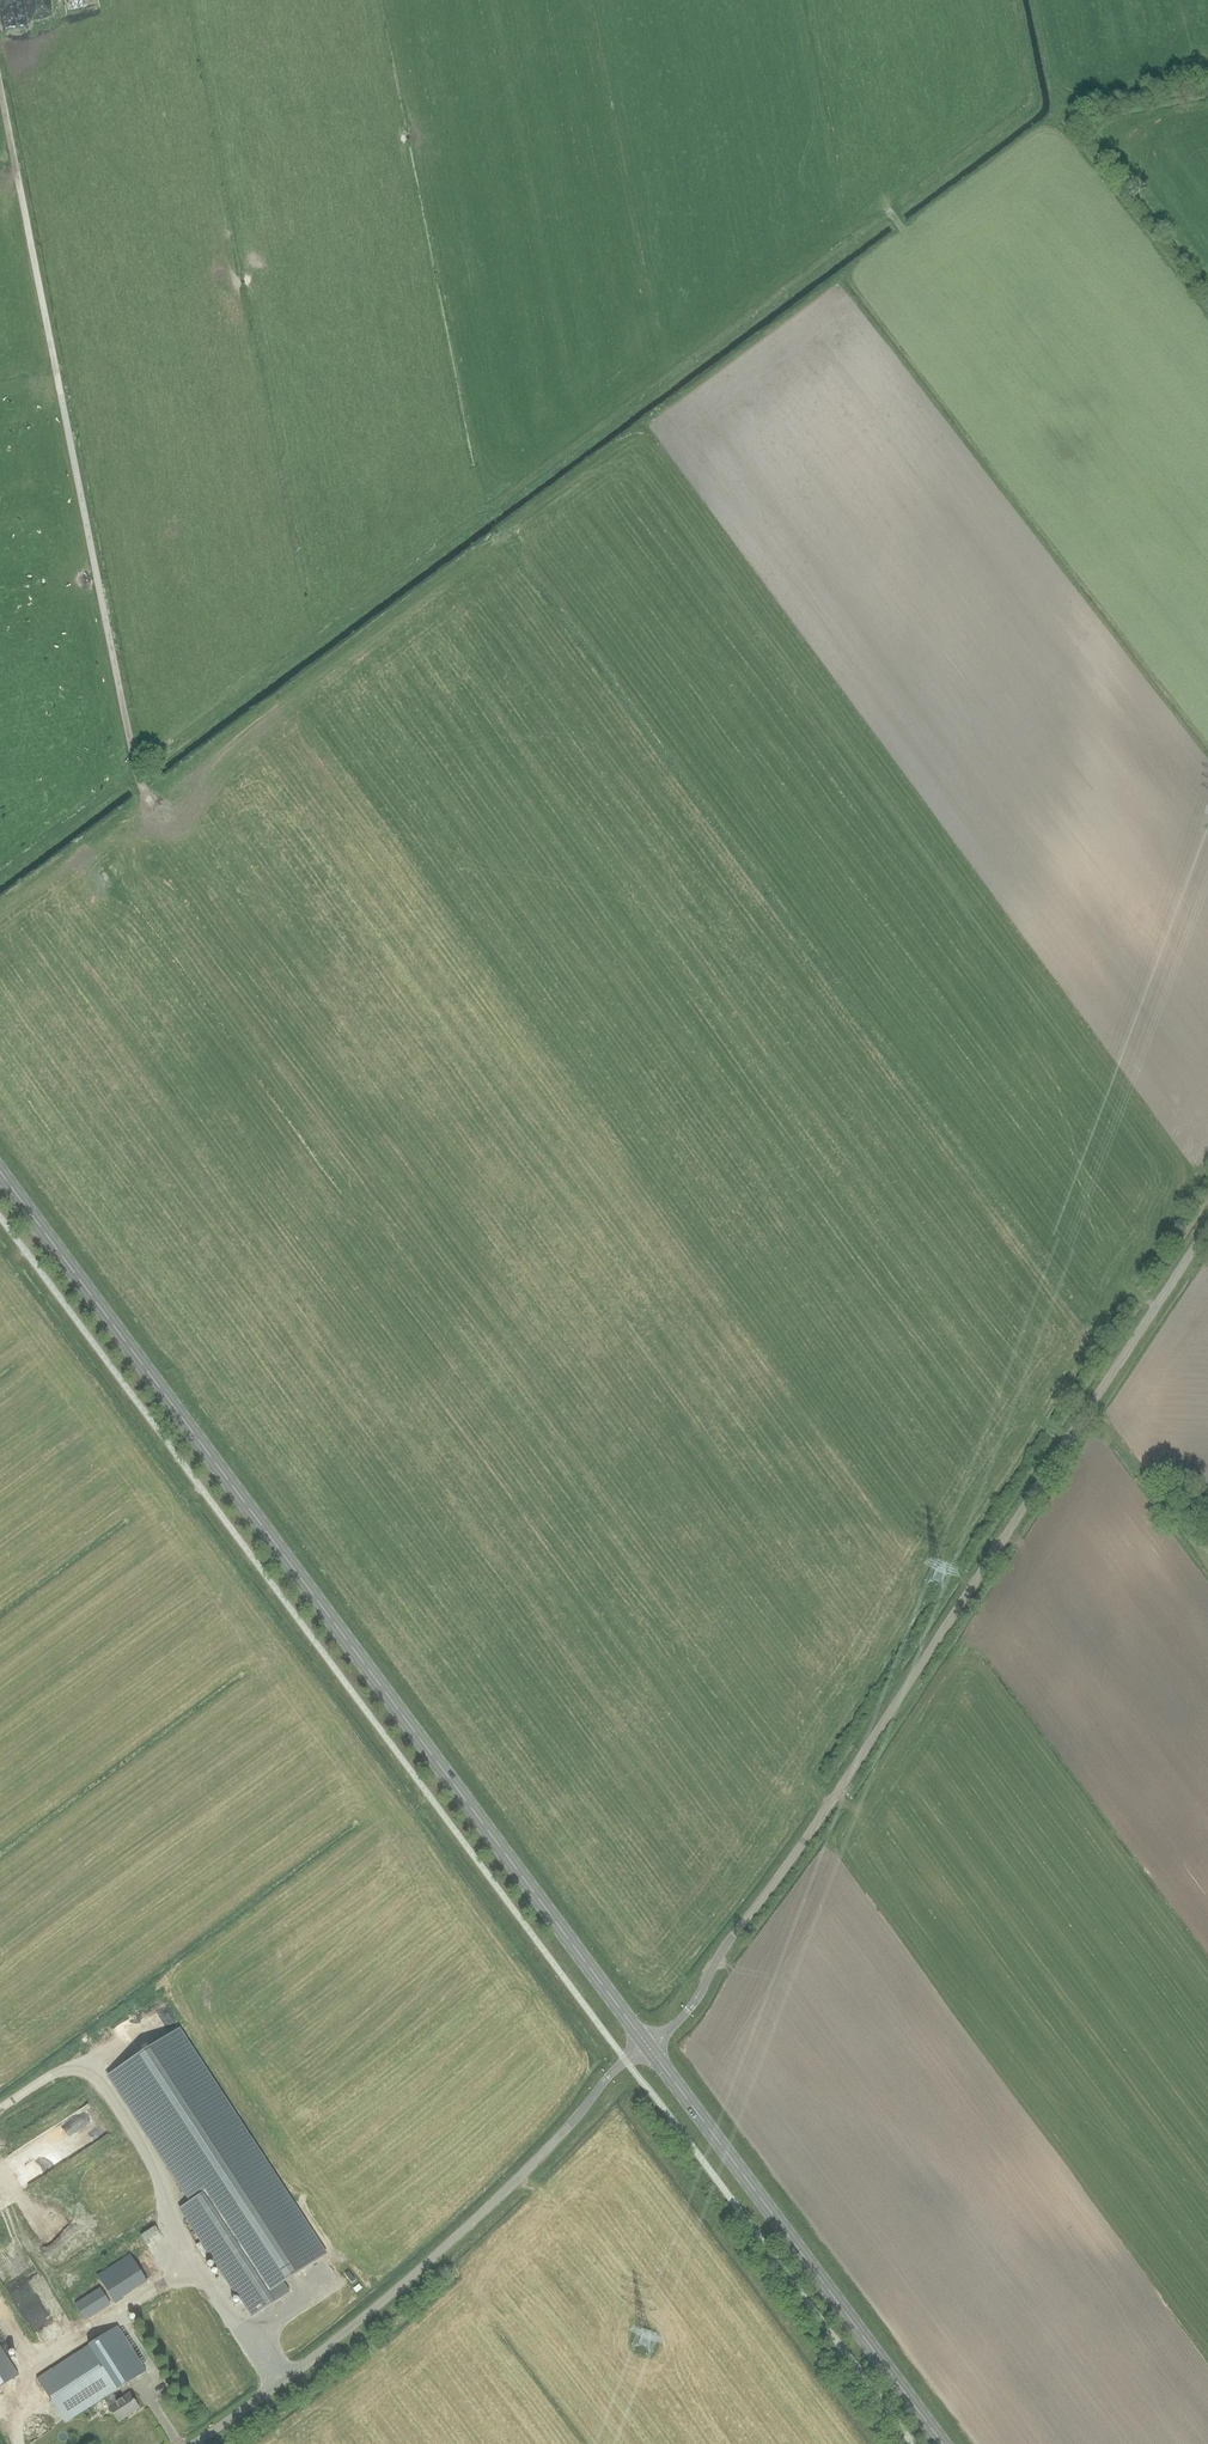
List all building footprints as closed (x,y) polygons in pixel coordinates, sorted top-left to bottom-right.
[(283,2283),(327,2254),(309,2227),(290,2198),(180,2029),(108,2076),(190,2202),(181,2208),(252,2317),(267,2307),(289,2293),(283,2283)] [(147,2279),(131,2255),(100,2276),(117,2302),(124,2297),(123,2295),(147,2279)] [(86,2320),(111,2304),(113,2303),(110,2298),(108,2299),(100,2287),(75,2303),(86,2320)] [(119,2422),(140,2408),(130,2393),(120,2400),(114,2390),(118,2388),(119,2388),(148,2370),(119,2325),(90,2344),(91,2345),(39,2378),(66,2422),(104,2398),(109,2406),(119,2422)] [(19,2374),(0,2345),(0,2387),(19,2374)]
